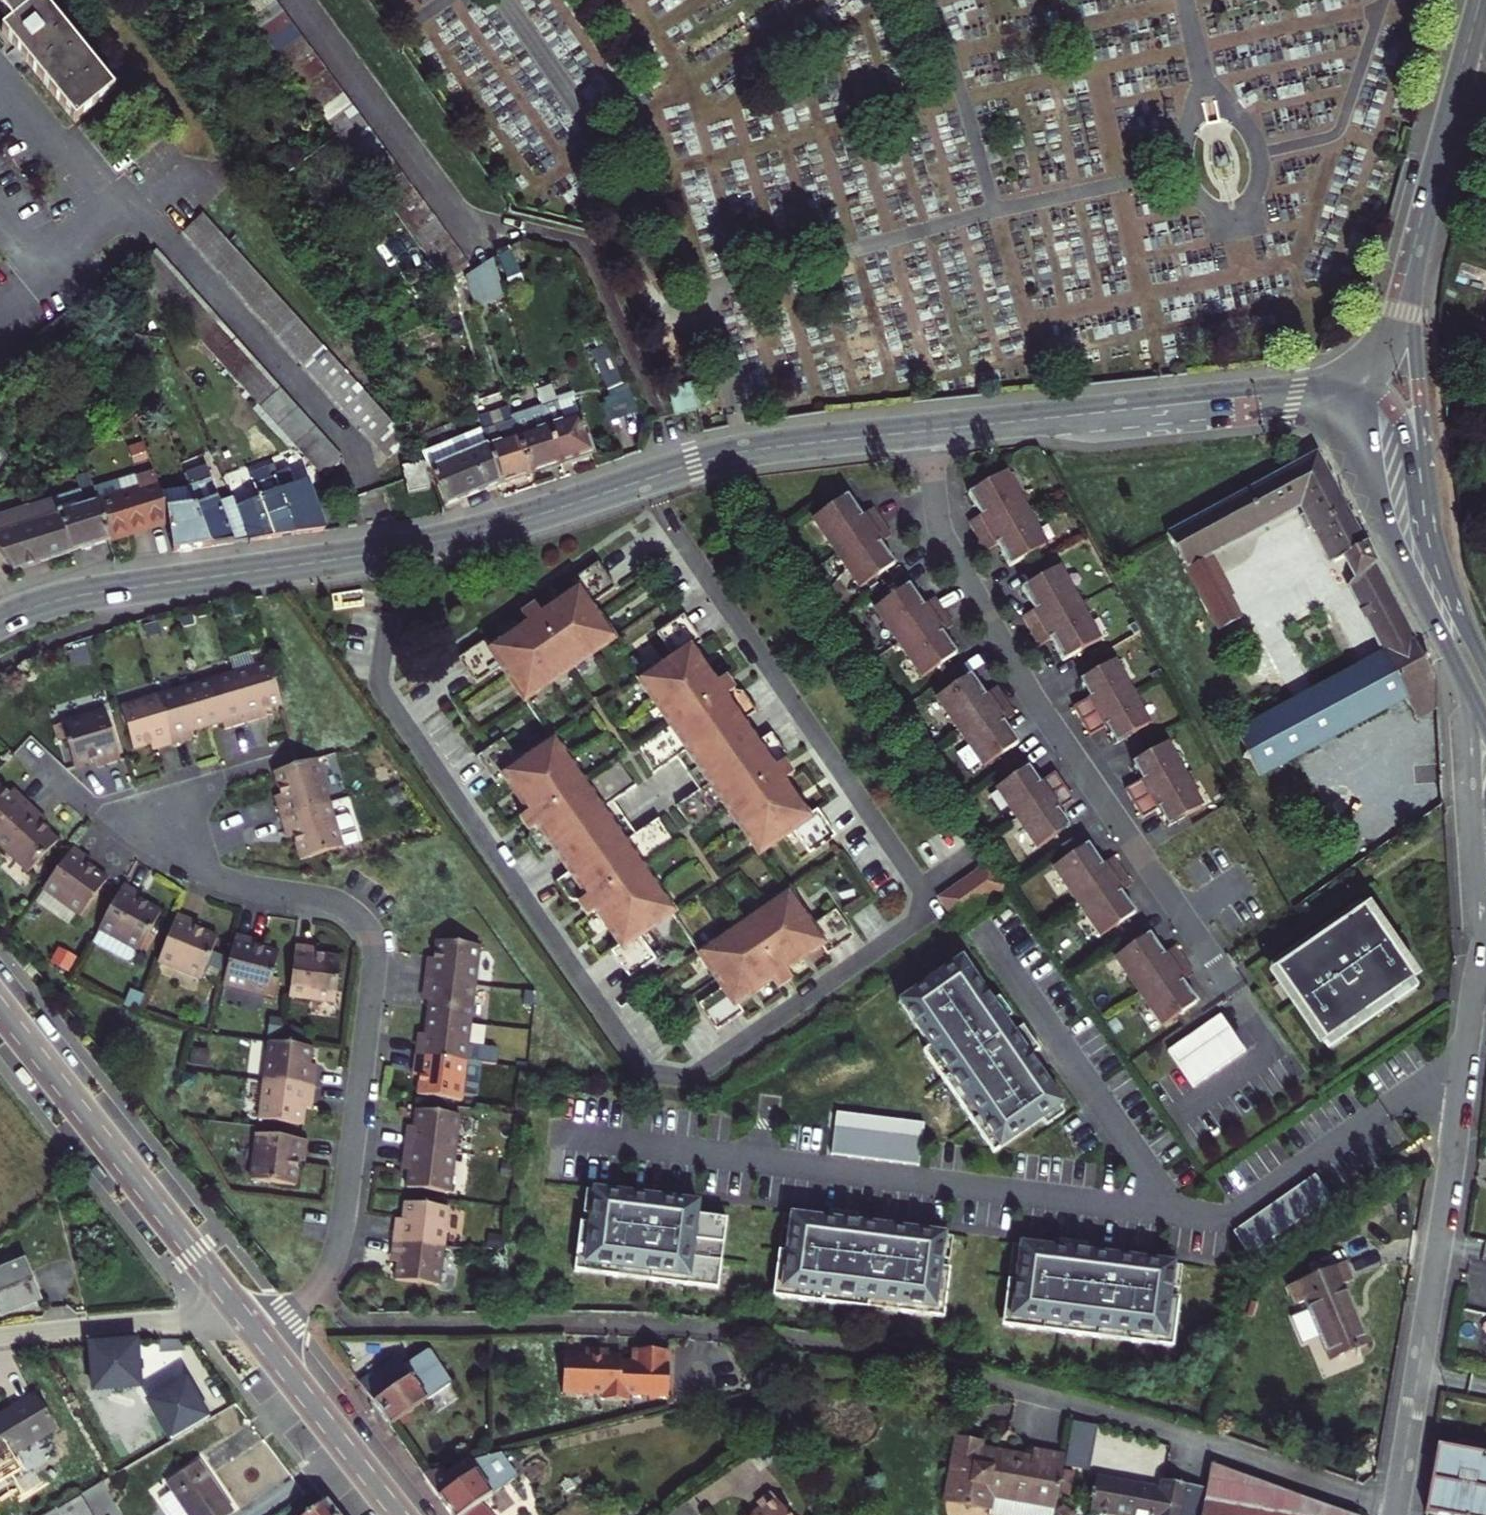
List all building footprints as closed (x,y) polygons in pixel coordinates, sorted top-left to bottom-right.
[(19,20),(9,28),(83,118),(121,87),(50,0),(2,0),(19,20)] [(248,6),(256,16),(278,0),(256,0),(248,6)] [(256,16),(264,27),(289,8),(283,0),(278,0),(256,16)] [(289,8),(264,27),(273,39),(298,21),(289,8)] [(273,39),(281,50),(306,32),(298,21),(273,39)] [(306,32),(281,50),(290,61),(315,43),(306,32)] [(290,61),(298,73),(323,54),(315,43),(290,61)] [(298,73),(306,84),(331,65),(323,54),(298,73)] [(306,84),(315,96),(340,77),(331,65),(306,84)] [(340,77),(315,96),(324,108),(349,89),(340,77)] [(349,89),(324,108),(333,119),(358,101),(349,89)] [(333,119),(341,130),(366,112),(358,101),(333,119)] [(366,112),(341,130),(350,142),(375,123),(366,112)] [(350,142),(359,154),(384,135),(375,123),(350,142)] [(359,154),(367,165),(392,146),(384,135),(359,154)] [(392,146),(367,165),(375,176),(400,157),(392,146)] [(400,157),(375,176),(384,188),(409,169),(400,157)] [(409,169),(384,188),(393,200),(418,181),(409,169)] [(418,181),(393,200),(401,210),(426,192),(418,181)] [(426,192),(401,210),(409,221),(434,202),(426,192)] [(434,202),(409,221),(418,233),(443,214),(434,202)] [(213,205),(192,223),(394,451),(412,435),(213,205)] [(418,233),(426,244),(451,225),(443,214),(418,233)] [(426,244),(435,255),(460,237),(451,225),(426,244)] [(435,255),(443,267),(468,248),(460,237),(435,255)] [(162,246),(141,263),(325,471),(345,454),(162,246)] [(468,248),(443,267),(452,278),(477,260),(468,248)] [(474,270),(482,295),(513,286),(503,253),(474,270)] [(600,354),(610,383),(628,377),(618,348),(600,354)] [(550,401),(564,456),(594,446),(579,391),(565,396),(560,377),(544,382),(546,387),(550,401)] [(639,408),(628,377),(610,383),(601,387),(612,418),(639,408)] [(697,383),(673,385),(676,408),(700,405),(697,383)] [(519,410),(534,466),(564,456),(550,401),(546,387),(515,397),(519,410)] [(503,477),(534,466),(519,410),(500,416),(494,399),(492,400),(487,401),(483,402),(489,422),(491,427),(503,477)] [(489,422),(426,443),(449,498),(503,477),(491,427),(489,422)] [(1,468),(7,459),(11,454),(11,453),(0,438),(0,467),(1,468)] [(424,451),(403,456),(410,484),(431,479),(424,451)] [(1365,543),(1318,452),(1167,533),(1169,537),(1183,563),(1206,551),(1301,501),(1333,561),(1343,556),(1365,543)] [(15,457),(11,454),(7,459),(12,462),(15,457)] [(262,494),(237,502),(251,536),(328,522),(311,475),(301,478),(297,467),(283,472),(278,459),(251,470),(262,494)] [(213,465),(191,473),(195,484),(201,503),(213,542),(251,536),(237,502),(234,494),(225,496),(213,465)] [(103,497),(114,538),(173,520),(171,507),(166,494),(157,466),(139,472),(144,487),(103,497)] [(1045,540),(1004,467),(968,487),(980,509),(969,516),(985,544),(996,538),(1009,560),(1045,540)] [(171,507),(201,503),(195,484),(166,494),(171,507)] [(17,565),(114,538),(103,497),(90,501),(86,485),(7,507),(0,499),(0,541),(17,565)] [(843,491),(809,514),(857,584),(891,561),(876,540),(888,532),(868,504),(857,512),(843,491)] [(213,542),(201,503),(171,507),(173,520),(177,548),(213,542)] [(1370,554),(1365,543),(1343,556),(1348,566),(1353,577),(1376,565),(1370,554)] [(1239,614),(1206,551),(1183,563),(1216,626),(1239,614)] [(484,638),(456,658),(476,684),(501,665),(524,697),(612,636),(589,604),(614,586),(595,560),(568,581),(573,588),(539,613),(531,603),(517,614),(524,624),(492,648),(484,638)] [(1098,635),(1057,561),(1021,582),(1033,604),(1022,610),(1038,639),(1049,633),(1061,654),(1098,635)] [(1436,681),(1376,565),(1353,577),(1349,588),(1382,653),(1404,695),(1416,717),(1435,708),(1436,681)] [(904,580),(870,603),(917,673),(951,649),(937,629),(948,621),(929,594),(918,601),(904,580)] [(733,807),(760,846),(795,823),(812,847),(837,830),(817,802),(809,808),(784,773),(793,766),(785,754),(786,748),(772,729),(760,737),(744,716),(756,707),(742,687),(735,685),(725,671),(717,677),(692,643),(701,636),(681,609),(656,629),(673,652),(640,676),(668,715),(634,740),(653,767),(688,744),(712,779),(679,802),(699,830),(733,807)] [(1259,773),(1404,695),(1382,653),(1236,732),(1259,773)] [(1128,687),(1110,656),(1075,676),(1084,693),(1072,700),(1088,729),(1100,722),(1110,739),(1146,719),(1128,687)] [(274,661),(236,672),(250,722),(266,717),(264,710),(286,704),(274,661)] [(931,694),(978,762),(1012,739),(998,718),(1009,711),(990,684),(979,691),(965,670),(931,694)] [(199,682),(211,725),(234,719),(236,725),(250,722),(236,672),(199,682)] [(199,682),(162,693),(176,742),(192,738),(191,731),(211,725),(199,682)] [(176,742),(162,693),(124,703),(136,745),(157,739),(159,747),(176,742)] [(123,756),(109,707),(64,719),(77,764),(106,756),(107,760),(123,756)] [(502,738),(475,757),(495,783),(505,776),(530,810),(520,817),(530,830),(530,838),(544,857),(556,848),(572,869),(559,878),(572,896),(581,898),(591,911),(599,906),(623,939),(614,945),(635,973),(660,955),(643,932),(675,908),(646,867),(680,842),(661,817),(629,841),(601,804),(634,779),(615,754),(582,778),(553,738),(520,762),(502,738)] [(1199,801),(1164,738),(1128,758),(1137,775),(1124,782),(1140,811),(1153,804),(1163,821),(1199,801)] [(301,760),(259,771),(268,801),(261,803),(265,817),(316,803),(304,759),(301,760)] [(1022,763),(992,783),(1032,843),(1063,822),(1052,806),(1067,796),(1048,768),(1033,779),(1022,763)] [(33,790),(22,779),(17,784),(0,767),(0,822),(33,790)] [(0,822),(0,832),(28,860),(61,827),(40,806),(44,802),(33,790),(0,822)] [(316,803),(265,817),(269,833),(275,831),(283,861),(328,849),(316,803)] [(75,832),(43,873),(80,900),(107,864),(83,847),(87,841),(75,832)] [(1081,840),(1047,863),(1094,933),(1128,909),(1113,888),(1125,881),(1106,853),(1095,861),(1081,840)] [(940,892),(954,912),(1006,876),(991,855),(940,892)] [(126,870),(99,915),(137,937),(139,938),(161,898),(136,884),(140,878),(126,870)] [(704,1000),(722,1026),(747,1008),(739,998),(775,973),(782,984),(798,973),(790,963),(825,939),(832,949),(857,931),(838,904),(814,921),(790,887),(703,949),(727,983),(704,1000)] [(192,907),(177,900),(157,948),(201,966),(218,925),(190,913),(192,907)] [(1352,904),(1262,965),(1320,1051),(1411,989),(1406,983),(1412,979),(1362,905),(1356,910),(1352,904)] [(137,937),(99,915),(92,927),(124,947),(133,944),(137,937)] [(235,922),(221,971),(268,982),(278,940),(249,934),(251,925),(235,922)] [(1142,930),(1107,953),(1155,1023),(1189,1000),(1175,979),(1186,971),(1167,944),(1156,951),(1142,930)] [(295,932),(287,983),(333,989),(339,945),(310,941),(311,934),(295,932)] [(420,975),(472,983),(478,946),(432,939),(429,962),(422,961),(420,975)] [(953,952),(889,995),(920,1040),(913,1044),(983,1147),(1054,1099),(1020,1049),(1030,1043),(1013,1017),(1003,1024),(953,952)] [(421,1013),(467,1020),(472,983),(420,975),(417,992),(424,993),(421,1013)] [(1209,1010),(1156,1046),(1182,1082),(1235,1046),(1209,1010)] [(463,1044),(467,1020),(421,1013),(418,1037),(411,1036),(409,1051),(476,1061),(491,1063),(493,1053),(489,1048),(463,1044)] [(263,1036),(258,1074),(310,1081),(312,1065),(306,1064),(309,1043),(279,1038),(263,1036)] [(476,1061),(409,1051),(406,1067),(414,1068),(410,1090),(456,1097),(457,1091),(471,1093),(476,1061)] [(310,1081),(258,1074),(253,1112),(297,1118),(301,1095),(308,1096),(310,1081)] [(921,1117),(833,1105),(827,1147),(915,1159),(921,1117)] [(397,1130),(395,1143),(447,1151),(452,1112),(409,1107),(405,1131),(397,1130)] [(245,1173),(289,1179),(293,1150),(299,1151),(301,1135),(252,1128),(245,1173)] [(447,1151),(395,1143),(393,1160),(400,1161),(397,1183),(442,1189),(447,1151)] [(1314,1173),(1232,1227),(1247,1251),(1330,1195),(1314,1173)] [(568,1262),(712,1281),(721,1211),(692,1207),(693,1195),(588,1180),(584,1214),(575,1213),(568,1262)] [(382,1234),(433,1242),(438,1205),(396,1199),(392,1221),(384,1220),(382,1234)] [(767,1288),(938,1311),(945,1262),(936,1261),(937,1252),(944,1253),(947,1231),(940,1230),(940,1228),(786,1207),(786,1210),(778,1209),(775,1232),(782,1233),(781,1241),(774,1240),(767,1288)] [(5,1227),(0,1231),(0,1242),(10,1235),(5,1227)] [(433,1242),(382,1234),(380,1251),(388,1252),(384,1275),(428,1281),(433,1242)] [(1003,1271),(998,1318),(1169,1342),(1174,1294),(1165,1292),(1166,1283),(1173,1284),(1175,1263),(1169,1262),(1168,1259),(1015,1238),(1015,1240),(1007,1239),(1004,1263),(1011,1264),(1010,1272),(1003,1271)] [(1354,1276),(1346,1257),(1290,1280),(1298,1298),(1308,1294),(1333,1353),(1353,1345),(1355,1352),(1362,1349),(1360,1342),(1367,1339),(1343,1280),(1354,1276)] [(36,1302),(21,1263),(0,1271),(0,1316),(36,1302)] [(131,1339),(86,1343),(91,1390),(136,1386),(131,1339)] [(620,1359),(607,1359),(607,1354),(607,1348),(584,1348),(584,1353),(563,1353),(562,1390),(604,1391),(604,1397),(628,1397),(628,1391),(648,1392),(659,1392),(667,1392),(668,1347),(632,1346),(632,1360),(620,1359)] [(405,1367),(398,1357),(361,1381),(392,1426),(454,1384),(430,1350),(405,1367)] [(169,1440),(206,1419),(183,1380),(147,1401),(169,1440)] [(52,1391),(0,1420),(0,1454),(9,1470),(76,1432),(53,1393),(52,1391)] [(1071,1419),(1065,1456),(1090,1460),(1096,1423),(1071,1419)] [(1056,1502),(1065,1451),(1031,1445),(1030,1454),(1004,1450),(1003,1455),(987,1452),(987,1447),(977,1446),(979,1437),(954,1432),(942,1497),(987,1504),(990,1491),(1056,1502)] [(1483,1454),(1485,1445),(1460,1440),(1458,1449),(1437,1446),(1426,1512),(1446,1514),(1485,1514),(1485,1454),(1483,1454)] [(443,1468),(424,1473),(453,1514),(497,1514),(488,1502),(516,1483),(496,1455),(460,1464),(447,1473),(443,1468)] [(177,1514),(231,1514),(238,1510),(204,1458),(171,1479),(176,1487),(164,1495),(177,1514)] [(1212,1463),(1210,1476),(1203,1514),(1354,1514),(1212,1463)] [(1210,1476),(1171,1468),(1168,1480),(1097,1467),(1088,1507),(1131,1514),(1203,1514),(1210,1476)] [(775,1488),(755,1503),(760,1510),(754,1514),(795,1514),(775,1488)] [(58,1505),(64,1514),(95,1514),(81,1492),(58,1505)] [(586,1500),(561,1514),(595,1514),(586,1500)] [(319,1507),(307,1514),(337,1514),(327,1501),(319,1507)]
